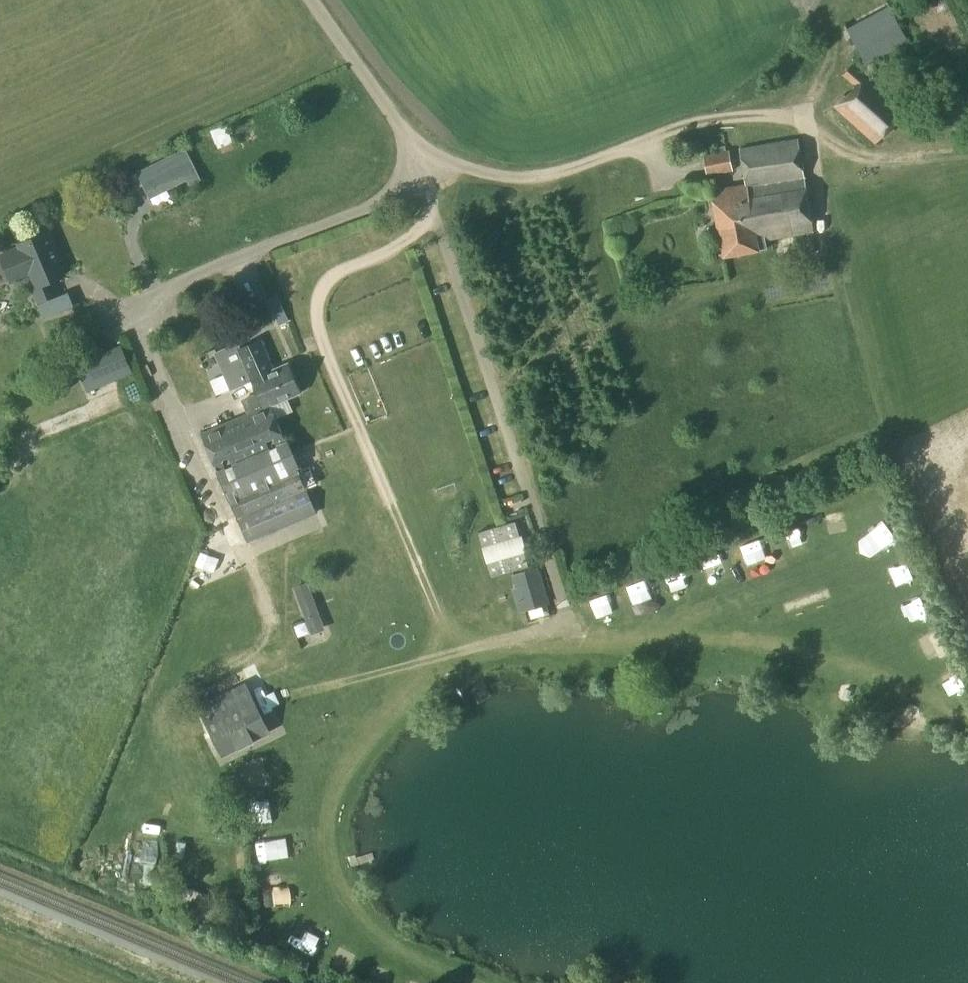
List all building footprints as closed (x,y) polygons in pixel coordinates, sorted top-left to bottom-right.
[(867,66),(908,43),(885,1),(844,24),(867,66)] [(868,80),(851,65),(842,75),(852,84),(831,108),(875,145),(881,137),(883,139),(907,111),(869,79),(868,80)] [(233,142),(226,126),(212,132),(221,154),(234,149),(231,143),(233,142)] [(803,178),(797,139),(739,149),(745,186),(711,191),(723,258),(759,251),(759,250),(767,249),(766,240),(812,232),(804,178),(803,178)] [(170,189),(198,175),(184,149),(136,173),(144,189),(165,178),(170,189)] [(707,176),(732,171),(728,151),(703,156),(707,176)] [(702,184),(699,171),(685,175),(689,188),(702,184)] [(32,275),(36,285),(31,287),(37,302),(58,294),(53,281),(65,276),(47,233),(19,245),(19,246),(0,254),(0,261),(10,284),(32,275)] [(213,353),(230,392),(252,381),(268,374),(263,363),(270,360),(262,341),(241,350),(237,342),(213,353)] [(83,363),(91,387),(135,372),(127,348),(83,363)] [(268,374),(252,381),(258,395),(243,401),(249,414),(201,435),(247,543),(316,513),(284,439),(284,440),(270,408),(302,394),(289,364),(274,371),(275,371),(268,374)] [(791,542),(811,535),(806,517),(785,524),(791,542)] [(875,525),(884,543),(899,535),(890,517),(875,525)] [(477,533),(491,578),(528,567),(524,552),(526,552),(521,536),(519,536),(515,522),(477,533)] [(752,563),(770,558),(763,532),(744,537),(752,563)] [(703,552),(708,571),(729,566),(724,546),(703,552)] [(673,587),(692,580),(684,560),(666,566),(673,587)] [(538,570),(537,568),(511,576),(515,588),(511,589),(518,613),(550,604),(540,571),(538,570)] [(636,601),(657,593),(650,574),(628,582),(636,601)] [(314,576),(301,579),(311,626),(324,624),(314,576)] [(604,619),(619,614),(611,587),(595,592),(604,619)] [(927,651),(947,648),(943,625),(924,627),(927,651)] [(942,664),(946,685),(965,682),(961,661),(942,664)] [(221,758),(270,735),(248,687),(199,710),(221,758)] [(236,753),(260,809),(277,802),(253,745),(236,753)] [(263,862),(282,859),(279,837),(260,839),(263,862)] [(285,893),(284,873),(266,874),(268,894),(285,893)] [(381,973),(392,975),(396,957),(385,955),(381,973)]
